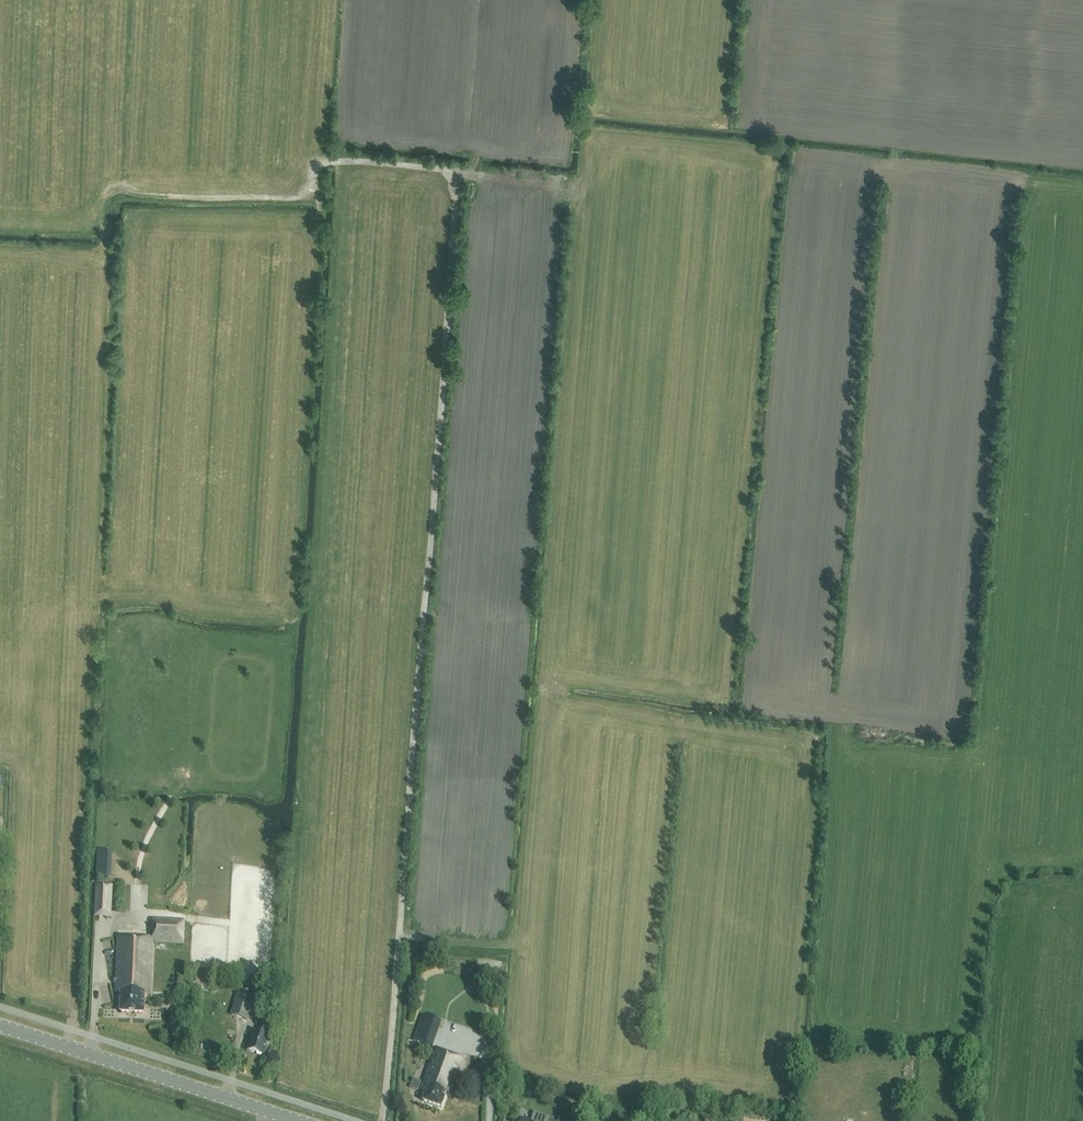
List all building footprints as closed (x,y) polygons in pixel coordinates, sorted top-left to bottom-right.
[(96,877),(111,878),(112,852),(97,851),(96,877)] [(111,918),(113,884),(96,883),(94,917),(111,918)] [(183,943),(184,921),(153,919),(152,938),(118,937),(116,992),(121,993),(121,1013),(144,1014),(145,994),(150,994),(152,942),(183,943)] [(201,976),(191,974),(188,985),(199,987),(201,976)] [(249,1021),(257,996),(238,990),(230,1015),(249,1021)] [(431,1047),(440,1021),(423,1015),(414,1041),(431,1047)] [(264,1055),(269,1037),(264,1036),(267,1026),(261,1024),(258,1034),(254,1033),(253,1038),(252,1037),(250,1042),(247,1050),(264,1055)] [(426,1091),(422,1101),(441,1108),(447,1093),(451,1094),(463,1059),(454,1056),(454,1054),(436,1048),(422,1090),(426,1091)] [(413,1079),(410,1088),(419,1091),(422,1082),(413,1079)] [(559,1116),(558,1120),(549,1119),(551,1117),(535,1113),(531,1120),(528,1120),(572,1120),(559,1116)] [(666,1114),(658,1113),(657,1120),(665,1120),(666,1114)]
